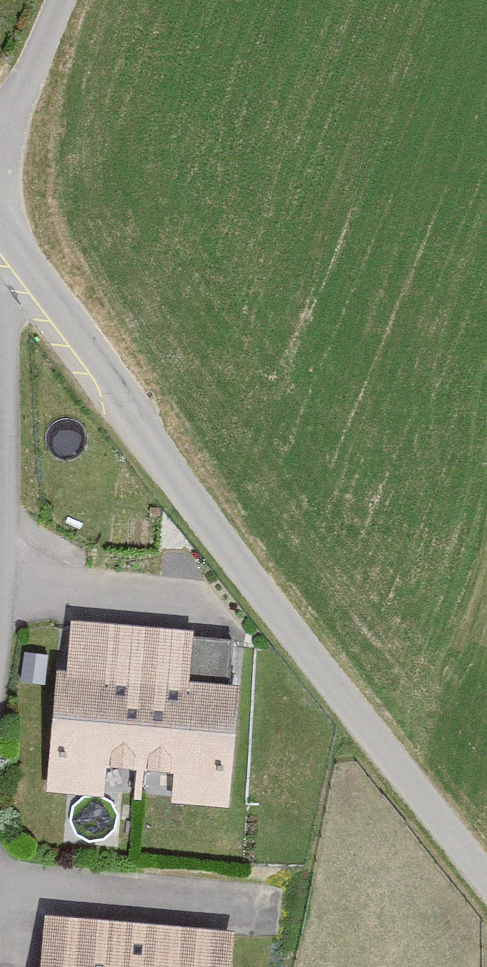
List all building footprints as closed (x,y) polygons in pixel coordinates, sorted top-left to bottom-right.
[(203,626),(78,615),(73,667),(63,666),(53,786),(111,791),(113,764),(178,770),(176,799),(233,803),(243,680),(199,677),(203,626)] [(48,914),(44,966),(240,966),(243,929),(48,914)]
